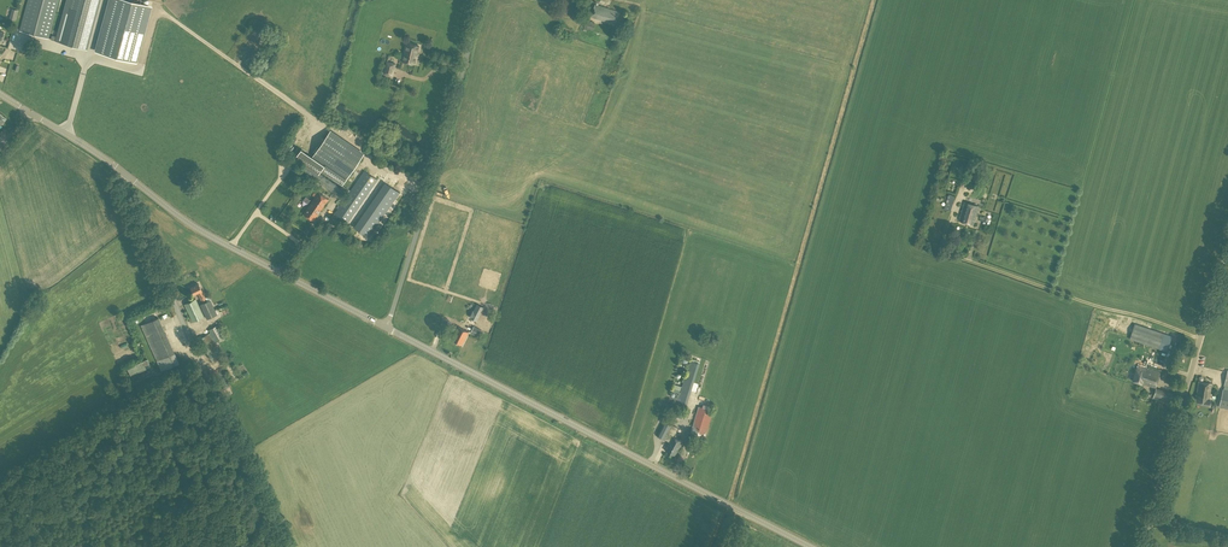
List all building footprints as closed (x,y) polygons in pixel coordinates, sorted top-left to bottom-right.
[(59,0),(27,0),(19,31),(48,39),(59,0)] [(100,0),(66,0),(55,41),(87,49),(100,0)] [(130,0),(112,0),(98,52),(133,61),(148,5),(130,0)] [(615,24),(619,12),(595,4),(591,17),(615,24)] [(593,30),(595,23),(586,20),(584,27),(593,30)] [(250,32),(259,36),(261,30),(252,26),(250,32)] [(261,31),(259,37),(270,42),(272,36),(261,31)] [(417,57),(418,53),(417,53),(419,46),(407,42),(404,52),(406,52),(404,61),(405,61),(405,63),(408,63),(409,62),(413,63),(414,64),(416,57),(417,57)] [(393,76),(396,63),(386,60),(383,73),(393,76)] [(378,179),(365,170),(351,190),(342,185),(362,156),(328,133),(312,156),(301,149),(295,158),(319,175),(316,179),(343,198),(346,193),(348,195),(334,213),(369,237),(400,192),(379,178),(378,179)] [(313,221),(329,199),(319,192),(304,213),(313,221)] [(950,210),(955,196),(949,194),(944,209),(950,210)] [(973,224),(978,206),(965,202),(959,220),(973,224)] [(989,226),(991,219),(982,216),(981,219),(988,221),(987,225),(989,226)] [(969,241),(973,234),(965,228),(960,236),(969,241)] [(202,290),(198,284),(190,288),(193,294),(197,292),(201,301),(202,301),(203,303),(200,304),(207,319),(217,314),(210,299),(207,301),(202,290)] [(193,321),(204,316),(195,299),(184,304),(191,317),(193,321)] [(470,317),(477,321),(484,307),(477,303),(470,317)] [(161,371),(179,363),(158,317),(141,325),(161,371)] [(454,331),(456,326),(448,321),(445,326),(454,331)] [(1166,351),(1171,336),(1135,323),(1129,339),(1166,351)] [(215,342),(224,337),(218,325),(208,330),(215,342)] [(478,336),(481,329),(474,325),(470,332),(478,336)] [(462,344),(468,331),(459,326),(452,339),(462,344)] [(1214,375),(1218,357),(1207,355),(1204,373),(1214,375)] [(686,408),(700,363),(690,360),(679,394),(678,394),(674,405),(686,408)] [(1146,372),(1147,368),(1137,365),(1132,380),(1143,384),(1144,378),(1145,379),(1147,374),(1146,372)] [(1144,378),(1143,384),(1155,387),(1160,372),(1147,368),(1146,372),(1147,374),(1145,379),(1144,378)] [(1227,369),(1224,385),(1219,406),(1227,408),(1227,370),(1227,369)] [(1209,399),(1212,384),(1198,381),(1195,397),(1194,397),(1193,403),(1209,406),(1210,399),(1209,399)] [(679,393),(681,386),(674,384),(672,391),(679,393)] [(1169,403),(1172,394),(1155,389),(1152,398),(1169,403)] [(709,409),(710,406),(703,404),(702,407),(698,406),(690,432),(705,437),(713,410),(709,409)] [(678,412),(671,410),(669,415),(675,417),(675,416),(682,418),(684,411),(679,410),(678,412)] [(680,446),(682,442),(681,442),(682,441),(673,437),(678,427),(664,420),(657,435),(670,442),(666,450),(675,454),(679,446),(680,446)]
